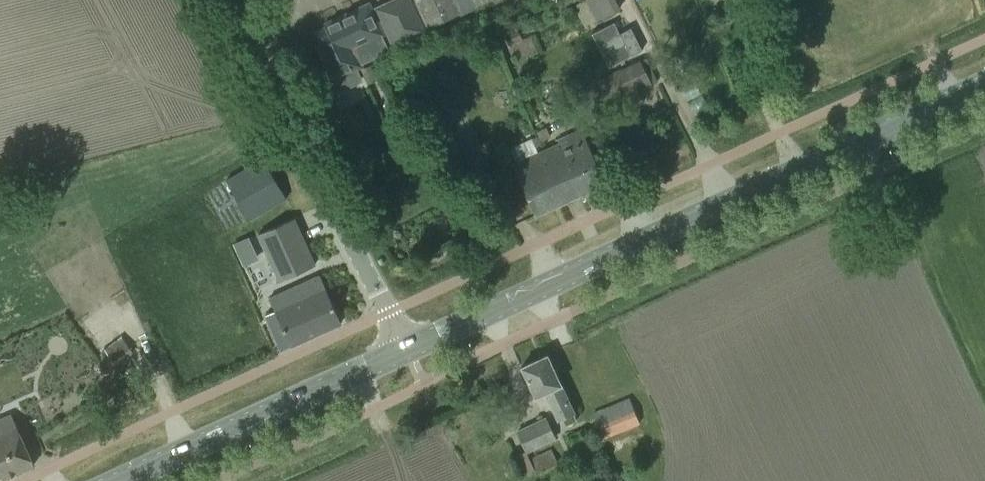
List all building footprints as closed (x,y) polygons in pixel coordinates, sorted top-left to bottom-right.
[(394,44),(489,0),(396,0),(378,8),(394,44)] [(622,6),(619,0),(586,0),(584,1),(596,21),(622,6)] [(648,34),(634,0),(619,0),(623,8),(610,14),(614,24),(599,30),(608,50),(648,34)] [(319,45),(316,46),(327,70),(322,72),(332,94),(361,80),(356,69),(362,66),(360,62),(376,55),(390,49),(383,34),(369,3),(324,24),(326,27),(319,30),(320,33),(318,37),(316,38),(319,45)] [(518,29),(506,34),(510,43),(521,38),(518,29)] [(429,57),(408,66),(414,80),(435,71),(429,57)] [(658,81),(647,57),(594,81),(605,105),(658,81)] [(547,126),(537,131),(541,140),(551,136),(547,126)] [(606,183),(582,129),(559,139),(561,143),(548,149),(571,199),(606,183)] [(571,199),(548,149),(513,165),(536,215),(571,199)] [(228,182),(252,219),(286,198),(261,160),(228,182)] [(258,234),(279,280),(315,264),(294,218),(258,234)] [(234,243),(241,258),(256,251),(250,236),(234,243)] [(340,322),(320,278),(300,287),(306,299),(301,301),(267,316),(282,349),(291,345),(340,322)] [(522,366),(530,385),(535,396),(545,391),(559,420),(574,413),(547,354),(522,366)] [(14,372),(0,378),(0,386),(6,400),(23,392),(14,372)] [(641,424),(632,401),(595,416),(604,438),(641,424)] [(34,465),(11,414),(0,419),(0,480),(34,465)] [(517,431),(527,451),(555,438),(546,418),(517,431)] [(529,458),(536,472),(557,461),(551,448),(529,458)]
